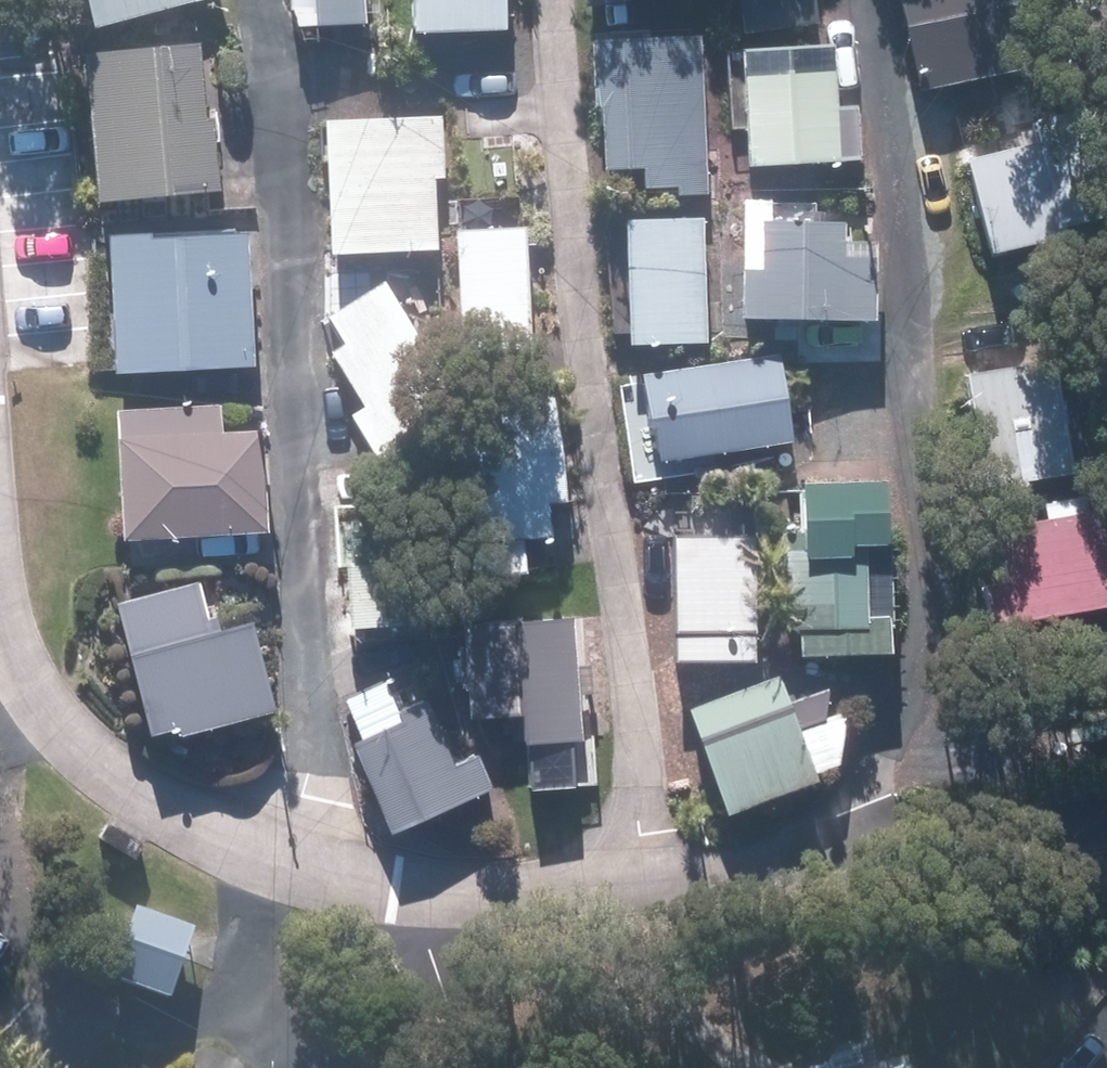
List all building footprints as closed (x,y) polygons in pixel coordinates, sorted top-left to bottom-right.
[(110,35),(232,0),(100,0),(110,35)] [(302,13),(309,14),(310,31),(372,31),(372,0),(301,0),(302,13)] [(429,38),(519,33),(517,0),(428,0),(429,38)] [(752,21),(826,10),(824,0),(749,0),(752,21)] [(935,29),(943,28),(951,76),(1058,59),(1048,0),(930,0),(935,29)] [(617,112),(617,174),(651,174),(652,201),(712,200),(711,46),(607,47),(607,112),(617,112)] [(209,50),(100,60),(113,209),(234,198),(227,123),(216,124),(209,50)] [(851,168),(851,161),(871,160),(869,121),(849,123),(846,74),(758,79),(763,172),(851,168)] [(453,185),(451,122),(323,127),(325,166),(337,166),(340,261),(445,257),(443,185),(453,185)] [(1002,257),(1074,237),(1074,236),(1106,227),(1106,149),(983,181),(1002,257)] [(641,225),(641,352),(717,351),(717,225),(641,225)] [(789,251),(768,251),(769,330),(889,328),(888,249),(855,250),(854,228),(788,229),(789,251)] [(536,231),(463,234),(469,358),(541,355),(536,231)] [(239,234),(102,238),(107,334),(108,373),(242,370),(239,234)] [(434,348),(395,289),(337,327),(352,350),(338,359),(374,413),(360,422),(391,469),(467,419),(424,354),(434,348)] [(793,359),(653,377),(665,464),(804,447),(793,359)] [(977,382),(992,491),(1077,480),(1064,370),(977,382)] [(577,508),(570,398),(474,405),(484,549),(563,544),(561,509),(577,508)] [(231,410),(124,415),(127,498),(133,498),(135,543),(277,537),(273,437),(232,438),(231,410)] [(811,541),(796,541),(798,637),(812,636),(813,660),(904,658),(901,492),(810,494),(811,541)] [(1013,528),(1022,585),(998,589),(1005,634),(1106,616),(1106,513),(1095,515),(1094,504),(1055,511),(1057,521),(1013,528)] [(766,540),(679,540),(679,667),(767,667),(766,540)] [(143,660),(163,741),(187,735),(189,743),(232,733),(225,705),(239,702),(224,643),(215,646),(208,618),(142,636),(148,660),(143,660)] [(584,626),(477,634),(485,751),(593,745),(584,626)] [(790,681),(699,714),(737,820),(830,786),(835,694),(799,707),(790,681)] [(362,749),(401,840),(482,804),(439,707),(408,720),(394,686),(353,704),(371,746),(362,749)] [(120,832),(111,848),(143,866),(152,850),(120,832)] [(145,919),(117,990),(176,1012),(205,942),(145,919)]
